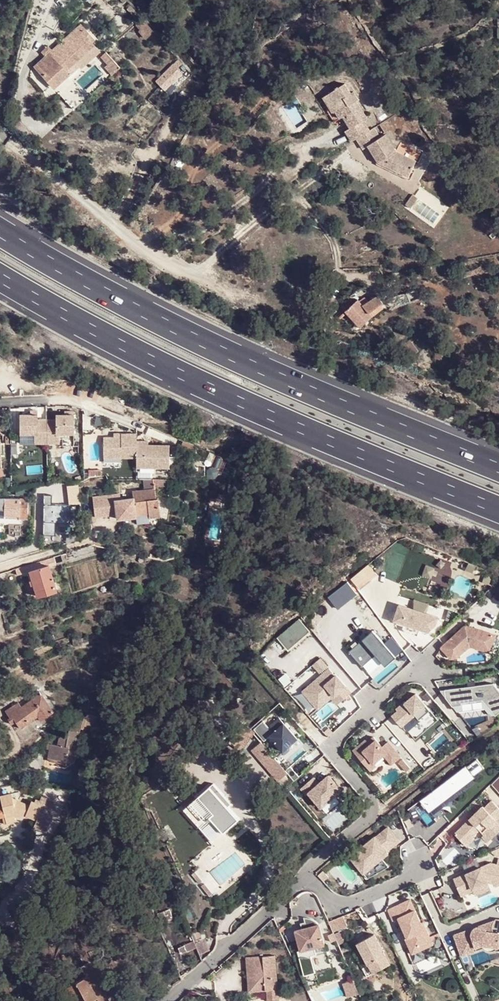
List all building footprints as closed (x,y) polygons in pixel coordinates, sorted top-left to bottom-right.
[(143,20),(136,28),(145,36),(152,29),(143,20)] [(57,43),(35,63),(48,79),(90,43),(76,26),(62,38),(66,42),(60,47),(57,43)] [(107,76),(120,64),(106,49),(93,61),(107,76)] [(337,105),(333,107),(340,117),(343,115),(351,125),(345,130),(352,139),(355,138),(369,129),(362,119),(366,116),(356,100),(359,98),(353,89),(350,91),(344,82),(328,92),(337,105)] [(331,108),(333,107),(337,105),(328,92),(323,96),(331,108)] [(410,172),(416,159),(395,148),(385,133),(381,135),(374,125),(369,129),(355,138),(362,147),(368,144),(378,160),(380,156),(387,159),(384,165),(394,171),(397,165),(410,172)] [(380,156),(378,160),(378,162),(384,165),(387,159),(380,156)] [(394,171),(407,178),(410,172),(397,165),(394,171)] [(411,194),(407,200),(413,204),(417,197),(411,194)] [(413,204),(407,200),(403,207),(409,210),(413,204)] [(355,299),(342,310),(357,329),(371,317),(368,314),(382,303),(374,294),(361,305),(355,299)] [(40,416),(22,416),(22,435),(37,435),(36,445),(61,445),(61,435),(77,435),(77,416),(59,416),(59,421),(41,421),(40,416)] [(118,439),(107,440),(108,460),(141,458),(142,468),(156,467),(175,466),(173,444),(140,446),(140,435),(125,435),(125,439),(118,439)] [(150,486),(164,484),(163,478),(141,478),(142,489),(131,490),(131,496),(119,498),(118,492),(103,494),(104,499),(103,499),(104,513),(112,512),(113,517),(131,515),(131,514),(145,512),(145,516),(155,515),(153,497),(152,498),(150,486)] [(104,499),(103,494),(89,495),(90,515),(104,513),(103,499),(104,499)] [(6,510),(6,517),(19,516),(19,519),(29,519),(29,498),(0,497),(0,510),(6,510)] [(93,545),(71,551),(73,557),(94,551),(93,545)] [(53,557),(55,564),(63,561),(61,554),(53,557)] [(53,557),(15,569),(19,576),(29,572),(28,571),(48,564),(48,566),(55,564),(53,557)] [(54,583),(48,566),(48,564),(28,571),(29,572),(35,590),(54,583)] [(358,589),(371,579),(362,567),(349,578),(358,589)] [(397,599),(392,618),(433,631),(439,612),(397,599)] [(300,619),(278,633),(287,647),(309,633),(300,619)] [(496,638),(465,627),(441,649),(450,660),(456,659),(469,648),(488,654),(491,652),(496,638)] [(372,677),(397,654),(373,628),(348,650),(372,677)] [(328,667),(301,690),(314,705),(331,691),(339,701),(350,691),(335,674),(334,674),(328,667)] [(495,680),(447,687),(448,695),(454,704),(464,702),(463,700),(484,697),(497,712),(498,711),(498,685),(495,680)] [(8,713),(12,718),(19,728),(38,715),(40,717),(52,709),(39,691),(23,703),(19,704),(11,710),(8,713)] [(331,691),(314,705),(317,708),(330,696),(336,703),(339,701),(331,691)] [(429,710),(414,694),(403,703),(404,704),(391,716),(400,727),(414,715),(418,720),(429,710)] [(484,697),(463,700),(464,702),(465,715),(495,710),(484,697)] [(16,699),(8,705),(11,710),(19,704),(16,699)] [(12,718),(8,713),(11,710),(8,705),(7,705),(0,709),(0,714),(6,723),(12,718)] [(406,730),(414,740),(437,720),(429,710),(418,720),(406,730)] [(95,713),(85,711),(82,713),(81,716),(78,716),(68,723),(67,733),(61,732),(58,734),(57,742),(50,741),(48,755),(67,758),(67,756),(75,757),(80,725),(88,726),(93,723),(95,713)] [(284,751),(299,736),(278,715),(263,730),(284,751)] [(253,733),(241,743),(274,780),(285,770),(253,733)] [(358,745),(352,751),(365,765),(370,760),(373,763),(383,755),(391,764),(399,756),(387,742),(381,747),(372,737),(366,742),(360,747),(358,745)] [(477,759),(420,801),(422,803),(421,804),(425,808),(426,808),(429,813),(476,779),(475,777),(485,770),(477,759)] [(370,760),(365,765),(369,771),(375,766),(370,760)] [(319,781),(313,775),(300,787),(320,808),(342,786),(328,772),(319,781)] [(213,783),(174,820),(191,838),(210,820),(213,823),(215,821),(225,832),(239,818),(226,805),(230,801),(213,783)] [(0,795),(2,804),(5,814),(7,823),(17,819),(14,810),(17,799),(12,796),(11,793),(0,795)] [(326,811),(335,802),(331,798),(323,807),(326,811)] [(31,803),(17,799),(14,810),(15,811),(30,812),(31,803)] [(44,802),(31,799),(31,803),(30,812),(29,814),(47,819),(48,807),(43,805),(44,802)] [(491,801),(484,808),(482,806),(453,834),(463,844),(471,836),(478,830),(483,835),(488,840),(498,830),(498,824),(495,820),(498,816),(498,810),(491,801)] [(421,819),(412,806),(408,810),(414,825),(421,819)] [(362,871),(401,842),(388,825),(348,854),(362,871)] [(471,836),(463,844),(465,846),(473,838),(471,836)] [(371,875),(386,863),(382,858),(367,870),(371,875)] [(487,884),(498,887),(498,868),(489,865),(452,881),(459,897),(471,892),(474,897),(488,890),(486,884),(487,884)] [(83,887),(88,896),(90,895),(93,895),(89,885),(83,887)] [(408,901),(385,911),(390,922),(394,920),(407,950),(416,946),(418,951),(431,946),(425,932),(420,934),(416,925),(418,924),(408,901)] [(168,910),(162,915),(168,923),(174,919),(168,910)] [(341,916),(328,921),(332,929),(344,924),(341,916)] [(459,957),(481,949),(484,951),(488,952),(490,951),(493,951),(495,950),(497,948),(498,948),(498,921),(492,920),(491,921),(489,925),(489,929),(484,931),(483,929),(481,928),(478,927),(476,927),(452,936),(459,957)] [(418,924),(416,925),(420,934),(425,932),(420,923),(418,924)] [(293,930),(297,951),(311,947),(321,945),(316,924),(293,930)] [(203,929),(188,935),(190,941),(192,944),(207,939),(203,929)] [(176,947),(183,944),(179,935),(172,937),(176,947)] [(371,935),(354,944),(366,965),(372,962),(377,971),(387,965),(371,935)] [(194,950),(192,944),(190,941),(183,944),(186,953),(194,950)] [(179,955),(186,953),(183,944),(176,947),(179,955)] [(416,946),(407,950),(409,955),(418,951),(416,946)] [(311,947),(297,951),(299,958),(313,955),(311,947)] [(246,957),(248,992),(266,990),(267,1000),(275,1000),(279,1000),(278,989),(276,989),(274,955),(246,957)] [(372,962),(366,965),(370,974),(377,971),(372,962)] [(55,988),(60,998),(63,997),(65,1000),(90,1000),(96,998),(98,1000),(107,1000),(108,1000),(96,980),(91,983),(86,975),(65,987),(63,984),(55,988)] [(343,981),(346,995),(357,993),(354,979),(343,981)]
